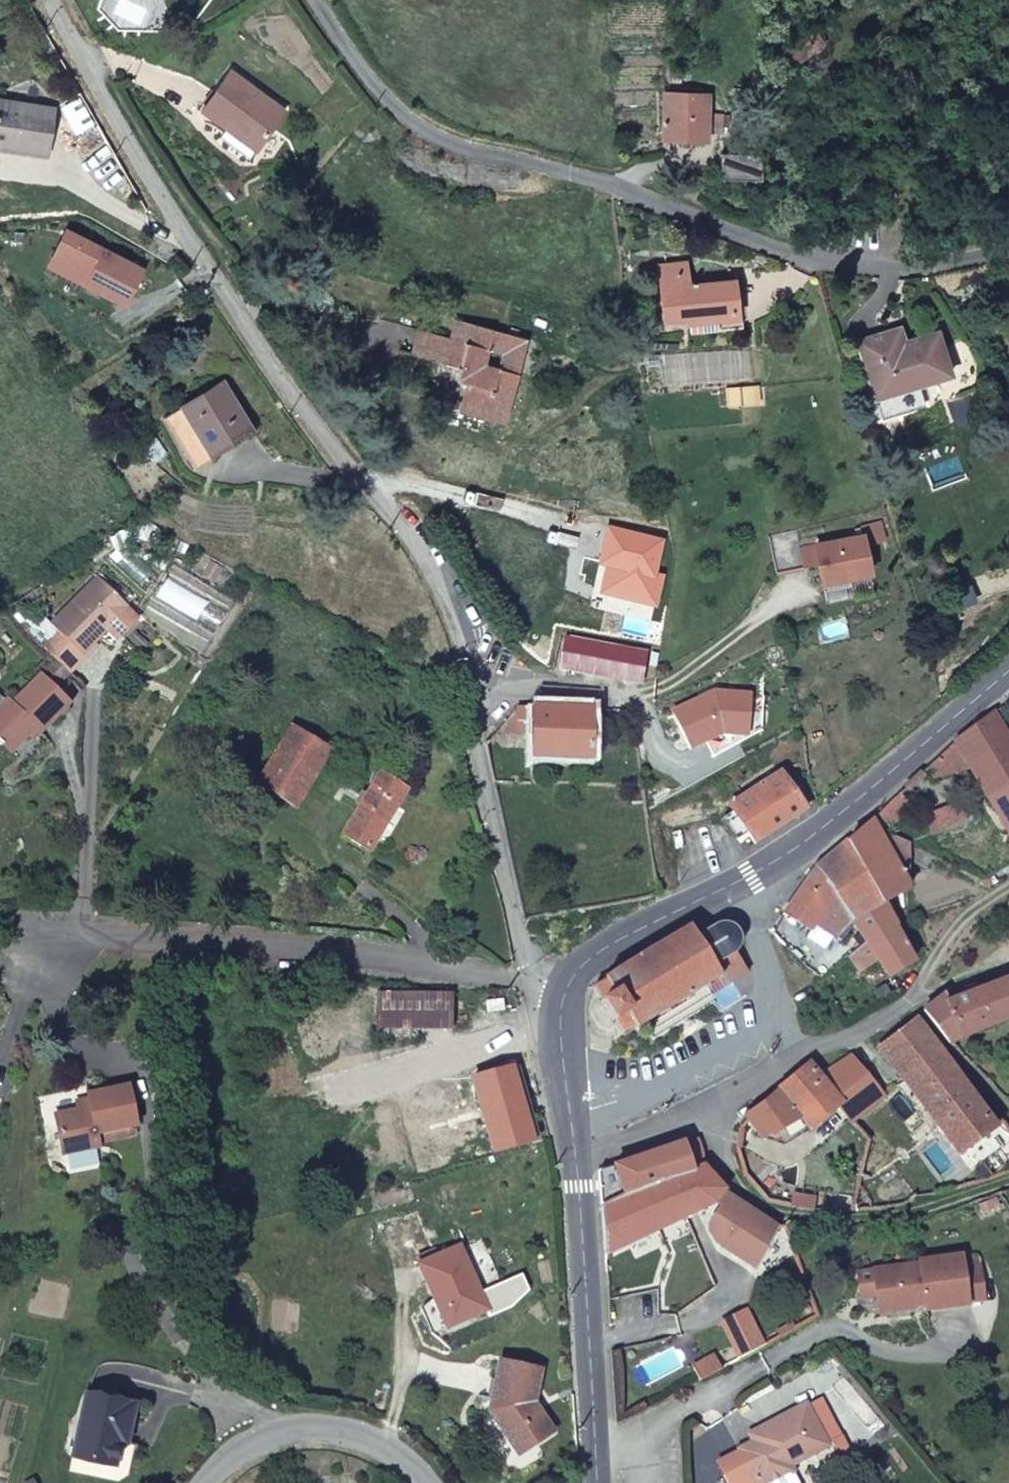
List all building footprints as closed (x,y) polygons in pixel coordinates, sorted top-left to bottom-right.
[(198,109),(227,131),(238,117),(264,136),(285,110),(231,70),(198,109)] [(704,96),(662,95),(661,142),(703,143),(703,137),(719,137),(719,118),(704,117),(704,96)] [(45,157),(52,109),(0,101),(0,148),(45,157)] [(238,117),(227,131),(253,150),(264,136),(238,117)] [(757,186),(757,159),(717,157),(717,184),(757,186)] [(83,283),(122,303),(140,268),(63,229),(48,260),(86,279),(83,283)] [(86,279),(48,260),(46,264),(83,283),(86,279)] [(658,287),(675,285),(672,262),(656,262),(658,287)] [(732,281),(675,285),(658,287),(661,325),(735,320),(732,281)] [(416,328),(409,354),(458,366),(454,383),(463,386),(457,408),(500,421),(525,337),(467,321),(461,339),(416,328)] [(872,399),(953,374),(939,331),(903,341),(898,329),(853,340),(872,399)] [(217,450),(253,429),(223,382),(165,415),(202,472),(222,459),(217,450)] [(658,538),(606,526),(598,560),(606,562),(600,589),(652,601),(659,573),(650,571),(658,538)] [(810,544),(817,578),(864,567),(855,527),(793,540),(795,547),(810,544)] [(81,648),(125,602),(96,574),(51,621),(57,626),(81,648)] [(136,612),(125,602),(105,623),(116,634),(136,612)] [(82,650),(81,648),(57,626),(40,644),(54,658),(65,668),(82,650)] [(559,671),(641,686),(644,650),(564,636),(559,671)] [(54,658),(40,672),(51,682),(65,668),(54,658)] [(11,749),(34,724),(39,729),(69,699),(51,682),(40,672),(13,699),(5,691),(1,695),(0,696),(0,738),(11,749)] [(700,700),(673,713),(690,750),(705,743),(722,734),(747,736),(750,696),(721,694),(702,703),(700,700)] [(722,734),(705,743),(713,759),(762,732),(764,697),(750,696),(747,736),(722,734)] [(591,709),(515,706),(514,731),(528,733),(528,759),(589,762),(591,709)] [(996,710),(925,768),(936,780),(971,766),(1008,830),(1008,733),(996,710)] [(292,723),(257,781),(297,806),(332,748),(292,723)] [(756,845),(805,809),(781,770),(731,802),(737,812),(749,833),(756,845)] [(341,834),(371,852),(409,789),(380,771),(341,834)] [(902,792),(889,805),(899,815),(912,802),(902,792)] [(935,832),(970,816),(963,802),(927,818),(935,832)] [(749,833),(737,812),(725,819),(738,840),(749,833)] [(911,881),(911,844),(879,829),(875,816),(816,867),(846,911),(851,919),(885,902),(876,887),(911,881)] [(846,911),(816,867),(785,910),(813,931),(817,926),(841,941),(855,925),(851,919),(846,911)] [(916,890),(911,881),(876,887),(885,902),(888,907),(916,890)] [(851,954),(861,969),(877,957),(889,975),(895,971),(916,958),(888,907),(885,902),(851,919),(855,925),(867,942),(867,943),(851,954)] [(696,932),(691,923),(596,984),(598,988),(607,1004),(618,1023),(631,1016),(635,1025),(716,974),(720,981),(744,968),(735,953),(740,948),(742,937),(738,928),(731,921),(721,919),(711,922),(696,932)] [(926,1005),(953,1041),(962,1037),(1008,1020),(1008,976),(969,991),(954,997),(949,989),(926,1005)] [(377,994),(381,1040),(452,1039),(448,995),(377,994)] [(919,1016),(882,1044),(939,1129),(960,1154),(998,1123),(919,1016)] [(851,1059),(824,1073),(811,1058),(744,1121),(743,1125),(756,1131),(763,1140),(795,1120),(807,1135),(844,1111),(852,1121),(886,1095),(857,1056),(851,1059)] [(514,1065),(471,1075),(492,1154),(536,1144),(514,1065)] [(88,1104),(53,1110),(58,1157),(93,1150),(91,1134),(131,1130),(126,1086),(86,1091),(88,1104)] [(686,1136),(621,1158),(622,1172),(602,1178),(603,1202),(695,1164),(686,1136)] [(803,1206),(831,1208),(835,1195),(814,1190),(816,1183),(775,1145),(748,1171),(772,1200),(803,1206)] [(621,1158),(602,1165),(602,1178),(622,1172),(621,1158)] [(603,1202),(605,1250),(623,1244),(686,1217),(691,1215),(692,1213),(722,1197),(729,1186),(722,1178),(705,1160),(695,1164),(603,1202)] [(774,1219),(731,1188),(713,1226),(735,1257),(753,1265),(774,1219)] [(417,1264),(426,1285),(445,1328),(488,1311),(461,1246),(417,1264)] [(925,1312),(969,1306),(962,1256),(919,1261),(917,1261),(918,1265),(907,1266),(871,1271),(874,1297),(887,1296),(890,1312),(912,1309),(914,1305),(924,1304),(925,1312)] [(876,1314),(890,1312),(887,1296),(874,1297),(876,1314)] [(722,1321),(741,1357),(752,1351),(765,1345),(746,1309),(722,1321)] [(697,1364),(704,1376),(724,1366),(718,1353),(697,1364)] [(497,1356),(486,1407),(512,1450),(527,1442),(534,1445),(552,1434),(541,1412),(534,1415),(527,1405),(538,1364),(497,1356)] [(133,1446),(137,1403),(87,1393),(73,1457),(119,1466),(124,1445),(133,1446)] [(719,1470),(726,1482),(798,1482),(795,1476),(832,1457),(809,1413),(768,1434),(770,1440),(755,1448),(740,1456),(741,1458),(719,1470)] [(752,1442),(755,1448),(770,1440),(768,1434),(752,1442)]
